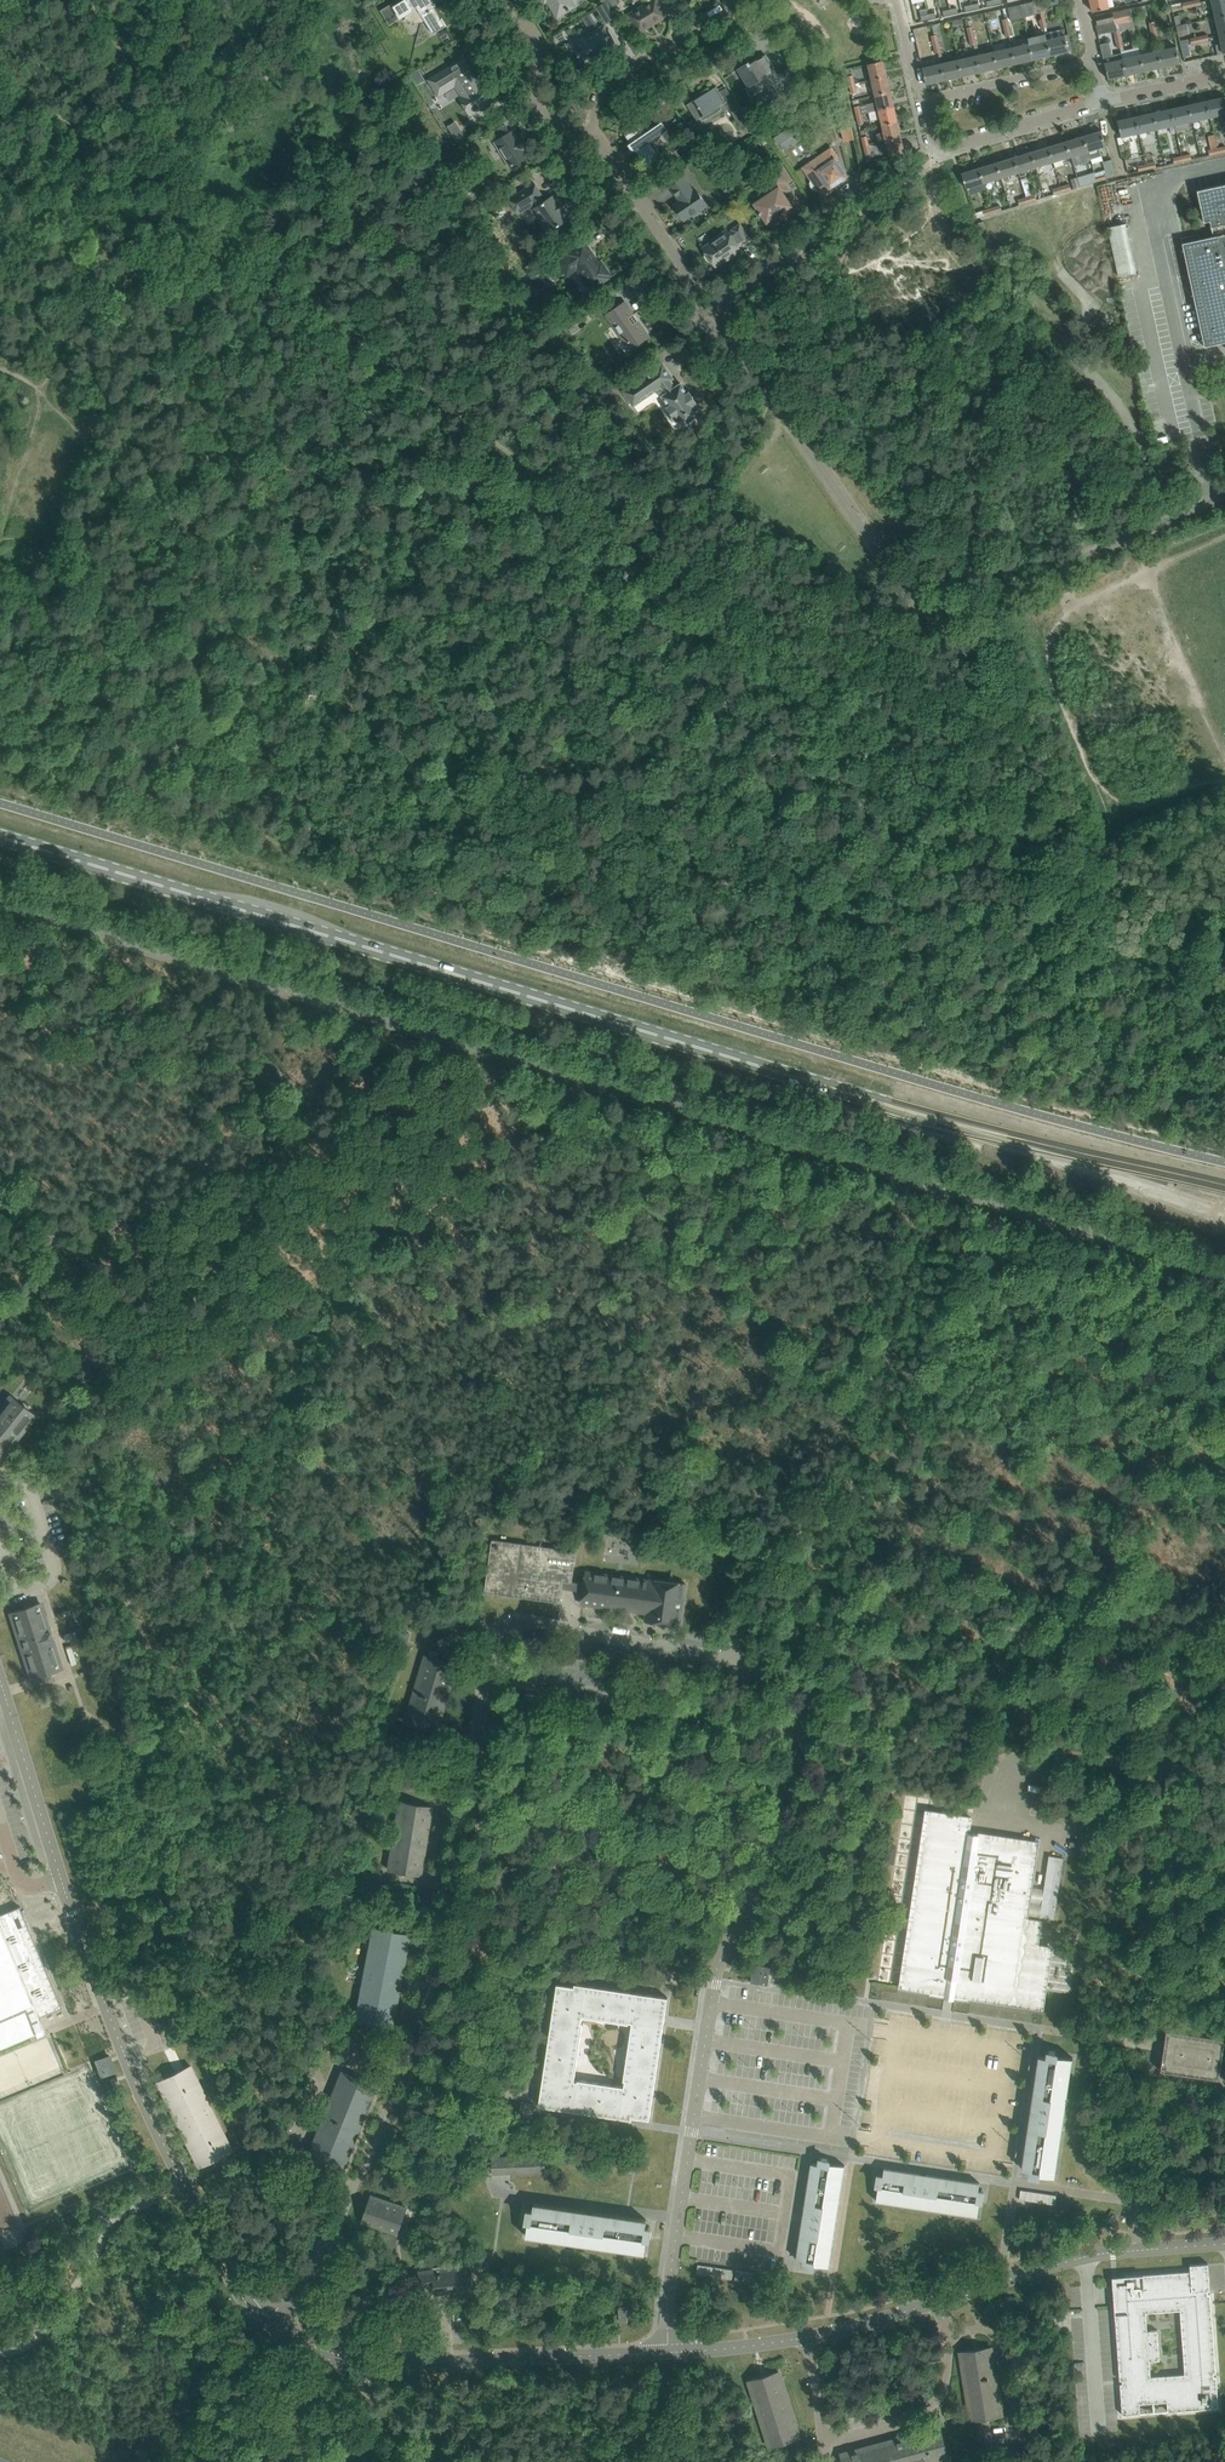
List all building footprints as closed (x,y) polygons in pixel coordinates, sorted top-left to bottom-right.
[(433,34),(446,26),(441,19),(440,19),(430,3),(433,2),(432,0),(404,0),(394,6),(392,3),(381,11),(389,25),(394,22),(400,18),(407,14),(408,16),(412,19),(417,20),(422,20),(424,18),(433,34)] [(557,17),(575,6),(571,0),(547,0),(557,17)] [(639,33),(667,16),(657,0),(652,0),(628,15),(639,33)] [(1038,15),(1040,20),(1045,19),(1043,10),(1041,11),(1038,0),(1028,3),(1020,5),(1023,18),(1038,15)] [(1093,12),(1109,8),(1107,0),(1090,0),(1093,12)] [(1216,18),(1224,16),(1224,0),(1212,0),(1216,18)] [(606,2),(597,8),(606,23),(616,17),(606,2)] [(1192,8),(1190,2),(1180,4),(1182,10),(1192,8)] [(1011,21),(1023,18),(1020,5),(1008,7),(1011,21)] [(1112,13),(1114,21),(1115,21),(1116,25),(1132,21),(1129,9),(1112,13)] [(1099,24),(1114,21),(1112,13),(1097,16),(1099,24)] [(1220,36),(1224,34),(1224,16),(1216,18),(1220,36)] [(952,21),(953,28),(964,26),(963,19),(952,21)] [(1002,20),(1004,29),(1010,27),(1008,19),(1002,20)] [(1114,21),(1108,22),(1111,32),(1114,31),(1113,30),(1117,29),(1116,25),(1115,21),(1114,21)] [(1149,22),(1151,31),(1157,30),(1154,21),(1149,22)] [(1191,23),(1176,27),(1178,37),(1189,34),(1193,33),(1191,23)] [(617,47),(604,26),(571,46),(583,67),(617,47)] [(1010,27),(1004,29),(1006,37),(1012,36),(1010,27)] [(1157,30),(1151,31),(1153,41),(1159,40),(1157,30)] [(1029,44),(1033,60),(1050,56),(1047,40),(1046,40),(1045,34),(1028,38),(1029,44)] [(1220,36),(1222,44),(1216,45),(1218,55),(1224,53),(1224,34),(1220,36)] [(1065,35),(1047,40),(1050,56),(1069,51),(1065,35)] [(1200,43),(1199,37),(1190,39),(1191,45),(1200,43)] [(1122,59),(1121,54),(1112,56),(1109,42),(1100,44),(1104,64),(1105,64),(1108,78),(1108,79),(1126,75),(1122,59)] [(1029,44),(1011,48),(1015,64),(1033,60),(1029,44)] [(1177,47),(1159,51),(1162,67),(1180,63),(1177,47)] [(1011,48),(993,52),(997,68),(1015,64),(1011,48)] [(1159,51),(1140,55),(1144,71),(1162,67),(1159,51)] [(993,52),(976,56),(979,72),(997,68),(993,52)] [(778,75),(775,71),(776,71),(775,70),(774,71),(766,56),(766,55),(750,64),(749,62),(747,63),(747,64),(738,69),(748,87),(747,88),(752,96),(763,89),(764,89),(781,79),(788,91),(798,85),(788,68),(778,75)] [(1140,55),(1122,59),(1126,75),(1144,71),(1140,55)] [(976,56),(958,60),(961,76),(979,72),(976,56)] [(480,85),(464,59),(429,80),(438,95),(455,85),(462,96),(460,98),(470,114),(493,100),(483,84),(480,85)] [(868,64),(871,79),(887,76),(884,60),(868,64)] [(958,60),(940,64),(944,80),(961,76),(958,60)] [(944,80),(940,64),(922,68),(926,84),(944,80)] [(412,74),(418,84),(424,80),(418,70),(412,74)] [(871,79),(875,95),(891,91),(887,76),(871,79)] [(720,106),(726,102),(716,87),(710,90),(708,87),(691,98),(692,101),(687,105),(696,120),(702,117),(704,120),(721,109),(720,106)] [(867,104),(869,112),(894,107),(891,91),(875,95),(877,102),(867,104)] [(726,102),(729,108),(741,127),(750,121),(735,97),(726,102)] [(1207,101),(1211,116),(1224,113),(1224,97),(1207,101)] [(1207,101),(1189,105),(1193,120),(1211,116),(1207,101)] [(1171,109),(1175,124),(1176,131),(1188,128),(1187,122),(1193,120),(1189,105),(1171,109)] [(880,119),(882,126),(898,122),(894,107),(869,112),(871,121),(880,119)] [(1171,109),(1153,113),(1157,128),(1175,124),(1171,109)] [(1153,113),(1135,117),(1139,132),(1157,128),(1153,113)] [(1139,132),(1135,117),(1117,121),(1121,136),(1139,132)] [(854,139),(850,119),(840,121),(844,141),(854,139)] [(662,122),(646,133),(640,124),(625,134),(650,171),(665,161),(652,141),(668,130),(662,122)] [(882,126),(886,141),(901,137),(898,122),(882,126)] [(493,133),(497,140),(495,142),(498,147),(501,146),(505,153),(503,155),(511,167),(528,157),(522,148),(523,147),(518,140),(512,131),(510,132),(506,125),(493,133)] [(1102,130),(1083,136),(1088,151),(1091,159),(1091,158),(1101,155),(1099,148),(1106,146),(1102,130)] [(1217,148),(1214,134),(1208,135),(1211,149),(1208,150),(1209,155),(1218,153),(1217,148)] [(768,142),(764,136),(757,141),(761,147),(768,142)] [(1083,136),(1066,141),(1071,157),(1088,151),(1083,136)] [(901,137),(886,141),(889,157),(905,153),(901,137)] [(1066,141),(1049,146),(1054,162),(1071,157),(1066,141)] [(1049,146),(1032,152),(1036,167),(1054,162),(1049,146)] [(819,191),(823,196),(832,190),(830,188),(847,176),(835,159),(837,158),(831,148),(803,167),(811,180),(810,183),(811,186),(813,189),(815,190),(818,191),(819,191)] [(1032,152),(1014,157),(1019,173),(1036,167),(1032,152)] [(1106,172),(1095,175),(1097,181),(1115,175),(1110,156),(1102,159),(1106,172)] [(1014,157),(996,162),(1001,178),(1019,173),(1014,157)] [(996,162),(979,168),(984,183),(1001,178),(996,162)] [(769,221),(773,227),(801,208),(793,196),(787,200),(783,194),(789,190),(785,184),(791,179),(783,167),(770,176),(778,188),(755,204),(760,212),(759,213),(760,215),(762,214),(767,222),(769,221)] [(984,183),(979,168),(961,173),(966,189),(984,183)] [(1097,181),(1095,175),(1086,178),(1088,183),(1097,181)] [(673,205),(677,210),(684,220),(692,215),(693,217),(699,213),(697,211),(706,205),(696,190),(693,191),(683,177),(669,186),(679,201),(673,205)] [(1071,178),(1074,187),(1079,185),(1077,177),(1071,178)] [(518,214),(533,205),(535,208),(534,209),(550,232),(569,219),(563,211),(565,209),(560,202),(558,203),(553,196),(544,202),(541,197),(543,197),(535,184),(509,199),(518,214)] [(1197,191),(1204,222),(1210,221),(1211,227),(1211,228),(1211,227),(1213,237),(1196,240),(1194,235),(1181,238),(1205,347),(1224,342),(1224,185),(1197,191)] [(985,228),(983,221),(976,223),(978,230),(985,228)] [(1136,272),(1126,223),(1107,228),(1118,276),(1136,272)] [(703,248),(715,266),(725,260),(726,261),(727,260),(725,256),(729,253),(731,257),(733,256),(732,255),(740,250),(738,247),(742,244),(743,245),(750,240),(740,225),(733,230),(733,231),(729,234),(727,231),(703,248)] [(567,253),(568,255),(559,262),(566,272),(576,266),(592,289),(609,278),(607,276),(609,274),(602,263),(600,264),(584,242),(567,253)] [(540,278),(539,282),(542,287),(546,288),(549,286),(550,281),(548,277),(544,276),(540,278)] [(632,348),(649,337),(625,302),(606,315),(622,338),(622,337),(624,336),(632,348)] [(558,311),(562,319),(568,315),(563,308),(558,311)] [(690,423),(692,426),(698,421),(696,419),(702,415),(696,405),(697,404),(690,392),(688,393),(681,384),(675,388),(670,381),(673,379),(663,364),(623,391),(633,406),(661,387),(666,394),(663,397),(669,406),(667,407),(675,419),(677,418),(684,428),(690,423)] [(1177,471),(1180,480),(1193,474),(1189,465),(1177,471)] [(34,1415),(11,1396),(0,1409),(0,1458),(34,1415)] [(585,1584),(583,1591),(582,1604),(646,1613),(645,1621),(680,1626),(686,1584),(651,1579),(651,1580),(622,1576),(621,1564),(640,1567),(643,1542),(606,1537),(603,1562),(617,1563),(618,1576),(586,1571),(585,1584)] [(562,1589),(583,1591),(585,1584),(582,1584),(582,1583),(572,1582),(577,1551),(492,1539),(484,1592),(560,1603),(562,1589)] [(61,1669),(44,1617),(39,1603),(10,1612),(32,1678),(61,1669)] [(69,1609),(57,1613),(59,1620),(68,1617),(71,1616),(69,1609)] [(393,1636),(407,1640),(409,1633),(395,1629),(393,1636)] [(74,1631),(63,1635),(66,1641),(76,1638),(77,1638),(75,1631),(74,1631)] [(407,1722),(436,1731),(456,1664),(427,1655),(407,1722)] [(524,1702),(542,1705),(543,1696),(526,1693),(524,1702)] [(389,1870),(419,1875),(430,1806),(400,1801),(389,1870)] [(901,1984),(901,1986),(902,1986),(902,1988),(916,1988),(916,1990),(930,1990),(930,1994),(944,1997),(945,1992),(955,1994),(954,1998),(969,2000),(970,1996),(983,2000),(984,1998),(998,2002),(998,2000),(1012,2004),(1013,2003),(1026,2007),(1027,2005),(1040,2009),(1041,2007),(1042,2007),(1042,2005),(1041,2005),(1043,1993),(1044,1993),(1044,1991),(1044,1990),(1046,1978),(1047,1977),(1046,1977),(1048,1964),(1049,1964),(1049,1962),(1048,1962),(1050,1949),(1051,1950),(1051,1948),(1049,1948),(1037,1946),(1036,1946),(1038,1933),(1039,1933),(1039,1931),(1039,1928),(1040,1923),(1040,1924),(1041,1922),(1039,1921),(1039,1922),(1026,1920),(1027,1915),(1029,1902),(1031,1883),(1032,1877),(1035,1857),(1037,1845),(1037,1843),(1036,1843),(1035,1843),(1023,1841),(1021,1841),(994,1837),(994,1836),(992,1836),(992,1837),(979,1835),(979,1834),(978,1834),(978,1835),(970,1833),(969,1833),(971,1821),(971,1820),(972,1820),(972,1819),(971,1818),(929,1812),(927,1812),(927,1814),(925,1826),(925,1828),(923,1840),(923,1842),(921,1855),(920,1857),(919,1869),(918,1871),(916,1884),(916,1885),(916,1886),(914,1898),(914,1900),(912,1912),(912,1914),(910,1927),(910,1929),(908,1941),(908,1943),(906,1955),(906,1956),(905,1957),(904,1970),(903,1970),(903,1972),(904,1972),(902,1984),(901,1984)] [(1088,1827),(1093,1834),(1103,1827),(1097,1820),(1088,1827)] [(1049,1856),(1042,1904),(1040,1917),(1055,1919),(1064,1858),(1049,1856)] [(31,1934),(27,1925),(26,1922),(22,1913),(21,1910),(19,1906),(0,1914),(0,2046),(29,2034),(42,2028),(38,2017),(62,2007),(32,1937),(31,1934)] [(354,2020),(392,2028),(409,1935),(372,1928),(354,2020)] [(656,1981),(670,1983),(673,1960),(660,1958),(656,1981)] [(751,1983),(768,1985),(771,1967),(753,1964),(751,1983)] [(118,1969),(121,1976),(131,1972),(128,1965),(118,1969)] [(557,1984),(539,2106),(632,2119),(632,2117),(649,2119),(668,1997),(575,1984),(574,1986),(557,1984)] [(1219,2079),(1224,2042),(1224,2038),(1166,2030),(1160,2071),(1219,2079)] [(368,2046),(373,2048),(377,2039),(372,2037),(368,2046)] [(1039,2174),(1055,2176),(1073,2057),(1057,2055),(1057,2058),(1039,2055),(1031,2109),(1033,2109),(1032,2115),(1030,2115),(1022,2168),(1040,2171),(1039,2174)] [(94,2061),(100,2076),(108,2073),(114,2071),(111,2063),(109,2059),(108,2056),(94,2061)] [(156,2082),(198,2167),(232,2150),(190,2066),(156,2082)] [(305,2159),(341,2173),(376,2085),(341,2071),(305,2159)] [(121,2089),(118,2081),(117,2078),(110,2080),(114,2091),(121,2089)] [(301,2094),(297,2092),(289,2111),(294,2113),(301,2094)] [(518,2125),(531,2127),(535,2104),(521,2102),(518,2125)] [(545,2170),(545,2165),(545,2156),(536,2156),(536,2155),(500,2156),(500,2150),(493,2150),(493,2174),(537,2172),(537,2171),(545,2170)] [(814,2264),(829,2266),(845,2165),(829,2163),(829,2166),(818,2164),(811,2163),(803,2216),(805,2216),(804,2223),(802,2222),(802,2223),(796,2258),(803,2259),(814,2261),(814,2264)] [(884,2168),(881,2186),(878,2185),(876,2201),(977,2216),(980,2201),(977,2200),(980,2183),(926,2174),(926,2176),(920,2175),(920,2173),(884,2168)] [(1019,2199),(1054,2204),(1056,2195),(1020,2189),(1019,2199)] [(384,2231),(397,2235),(397,2233),(398,2233),(401,2223),(406,2225),(408,2219),(403,2217),(407,2208),(371,2196),(362,2221),(384,2228),(384,2231)] [(526,2236),(645,2253),(647,2238),(644,2237),(646,2227),(647,2220),(593,2212),(593,2214),(587,2213),(587,2211),(534,2203),(533,2210),(531,2221),(528,2221),(526,2236)] [(298,2246),(304,2250),(312,2238),(306,2234),(298,2246)] [(1114,2305),(1120,2380),(1122,2380),(1122,2383),(1120,2383),(1122,2415),(1141,2413),(1140,2403),(1167,2401),(1168,2411),(1219,2408),(1216,2376),(1214,2376),(1213,2373),(1216,2373),(1210,2293),(1208,2294),(1207,2290),(1210,2290),(1208,2263),(1190,2264),(1190,2271),(1125,2276),(1126,2290),(1118,2291),(1119,2304),(1114,2305)] [(696,2273),(732,2279),(734,2269),(698,2264),(696,2273)] [(435,2287),(436,2297),(473,2293),(471,2267),(448,2269),(448,2266),(434,2268),(434,2270),(419,2271),(420,2288),(435,2287)] [(735,2279),(752,2282),(754,2273),(742,2271),(736,2270),(735,2279)] [(409,2303),(406,2293),(401,2295),(404,2304),(409,2303)] [(1050,2313),(1051,2333),(1063,2332),(1062,2312),(1050,2313)] [(1001,2415),(991,2347),(960,2351),(971,2420),(1001,2415)] [(941,2359),(939,2351),(912,2355),(913,2364),(941,2359)] [(749,2380),(770,2447),(799,2438),(778,2371),(749,2380)] [(888,2408),(901,2405),(898,2393),(884,2397),(888,2408)] [(949,2457),(941,2427),(840,2454),(842,2461),(930,2461),(949,2457)]
